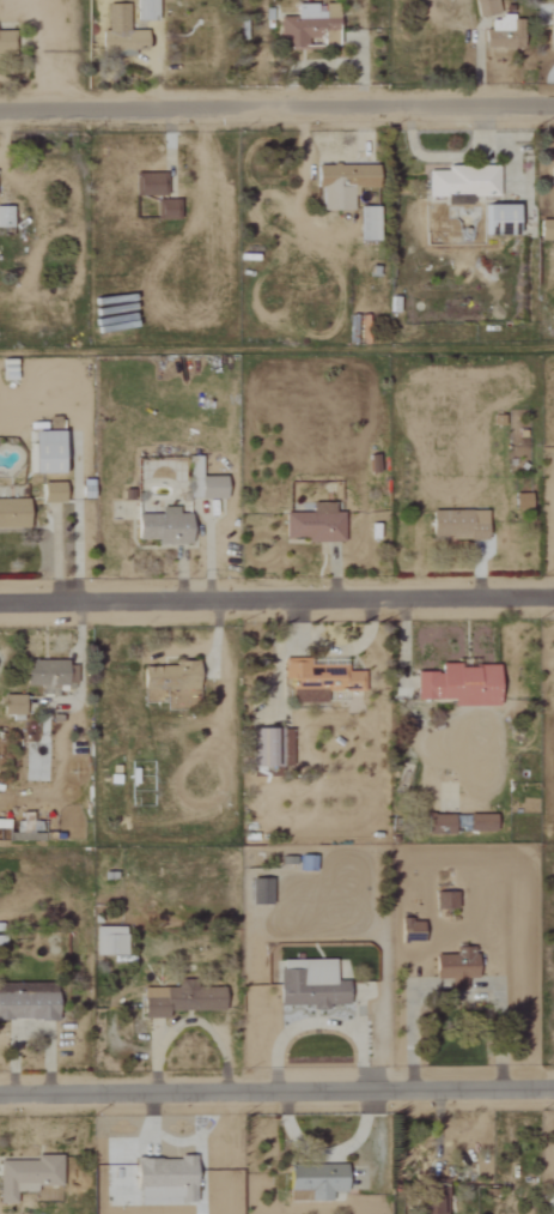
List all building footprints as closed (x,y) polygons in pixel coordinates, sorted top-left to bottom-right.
[(155,21),(155,0),(134,0),(133,20),(155,21)] [(493,0),(472,0),(475,17),(496,13),(493,0)] [(127,30),(127,4),(105,4),(105,33),(99,33),(99,54),(132,54),(132,49),(145,48),(145,30),(127,30)] [(294,17),(278,17),(278,47),(334,47),(334,6),(294,6),(294,17)] [(545,14),(544,48),(553,48),(553,14),(545,14)] [(482,48),(521,47),(520,18),(488,19),(488,30),(481,30),(482,48)] [(0,31),(0,54),(8,54),(9,31),(0,31)] [(374,166),(314,164),(313,188),(320,188),(319,210),(352,210),(353,188),(374,188),(374,166)] [(496,195),(496,165),(444,166),(444,170),(425,170),(425,196),(496,195)] [(162,174),(133,173),(133,195),(161,196),(162,174)] [(446,204),(467,205),(467,195),(446,194),(446,204)] [(172,218),(172,200),(154,200),(155,219),(172,218)] [(511,204),(482,205),(483,235),(512,234),(511,204)] [(0,206),(0,227),(9,226),(9,206),(0,206)] [(376,206),(355,206),(355,241),(376,240),(376,206)] [(536,220),(537,240),(553,239),(553,220),(536,220)] [(13,380),(13,359),(0,360),(0,376),(0,380),(13,380)] [(28,431),(28,473),(57,473),(57,431),(28,431)] [(223,476),(198,477),(198,457),(188,457),(189,499),(223,498),(223,476)] [(62,483),(40,484),(40,503),(62,502),(62,483)] [(0,499),(0,528),(25,528),(24,499),(0,499)] [(304,543),(342,542),(341,512),(331,512),(331,503),(309,503),(309,513),(282,513),(283,538),(304,538),(304,543)] [(187,543),(188,514),(176,513),(176,508),(159,507),(158,515),(134,514),(134,542),(187,543)] [(484,539),(485,511),(430,510),(429,538),(484,539)] [(145,664),(171,667),(172,659),(146,656),(145,664)] [(361,671),(345,671),(345,665),(308,665),(308,659),(281,659),(282,679),(290,679),(290,702),(325,701),(325,691),(362,691),(361,671)] [(194,660),(172,660),(172,666),(139,667),(139,691),(195,689),(194,660)] [(22,686),(39,686),(39,695),(57,695),(57,690),(74,690),(74,661),(23,661),(22,686)] [(450,707),(494,706),(494,666),(455,667),(455,664),(437,664),(437,672),(413,672),(414,700),(450,700),(450,707)] [(0,715),(21,716),(22,696),(1,695),(0,715)] [(254,767),(280,767),(281,729),(255,728),(254,767)] [(450,815),(431,815),(430,834),(450,835),(450,815)] [(493,815),(459,816),(459,832),(493,831),(493,815)] [(249,905),(270,905),(270,879),(249,878),(249,905)] [(454,909),(455,893),(433,892),(432,909),(454,909)] [(399,942),(419,942),(419,921),(398,921),(399,942)] [(93,955),(123,956),(123,927),(94,927),(93,955)] [(464,990),(463,979),(474,979),(473,947),(454,948),(455,955),(432,955),(432,979),(448,979),(449,991),(464,990)] [(277,960),(277,1006),(310,1006),(310,1011),(326,1011),(326,1005),(348,1005),(348,981),(332,981),(332,961),(277,960)] [(222,1012),(222,988),(195,988),(195,981),(174,981),(174,989),(141,989),(140,1019),(166,1019),(166,1011),(222,1012)] [(53,992),(53,983),(0,984),(1,993),(53,992)] [(0,994),(0,1020),(54,1020),(54,993),(0,994)] [(58,1156),(34,1156),(34,1161),(0,1160),(0,1204),(13,1204),(13,1192),(33,1193),(33,1186),(58,1186),(58,1156)] [(134,1205),(192,1205),(192,1158),(134,1159),(134,1205)] [(329,1202),(330,1192),(342,1192),(343,1166),(286,1164),(285,1200),(329,1202)] [(446,1180),(422,1180),(421,1213),(445,1213),(446,1180)]
